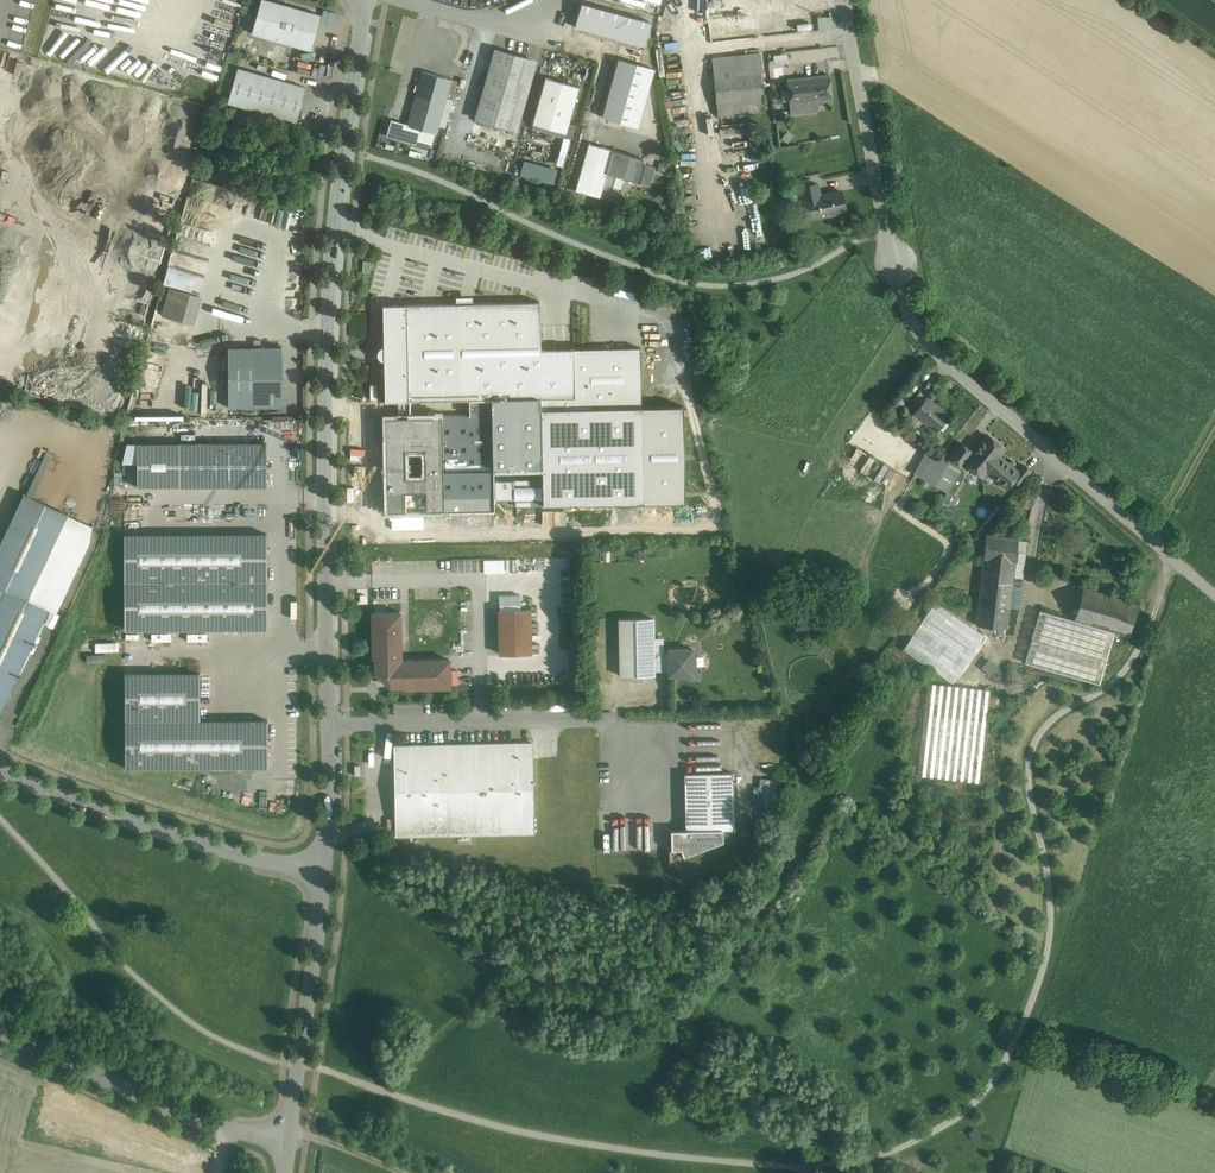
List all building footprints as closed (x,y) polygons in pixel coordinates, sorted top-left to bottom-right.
[(269,0),(262,0),(252,34),(276,40),(286,5),(269,0)] [(628,7),(642,9),(644,0),(630,0),(628,7)] [(321,15),(286,5),(276,40),(311,50),(321,15)] [(831,15),(817,15),(818,28),(831,27),(831,15)] [(495,50),(476,119),(511,129),(531,60),(531,59),(530,59),(497,49),(496,49),(495,50)] [(759,52),(712,58),(714,78),(761,73),(759,52)] [(773,54),(774,61),(790,59),(789,52),(773,54)] [(306,87),(237,68),(228,102),(297,122),(306,87)] [(451,79),(423,71),(419,86),(415,85),(414,91),(417,92),(408,125),(408,126),(419,129),(434,133),(436,133),(451,79)] [(761,73),(714,78),(718,116),(765,111),(761,73)] [(829,76),(797,79),(800,103),(817,101),(831,100),(829,76)] [(579,86),(546,77),(532,124),(566,133),(579,86)] [(457,81),(451,79),(445,99),(452,101),(457,81)] [(797,79),(788,80),(792,114),(818,111),(817,101),(800,103),(797,79)] [(408,125),(392,120),(388,136),(415,143),(417,138),(419,129),(408,126),(408,125)] [(434,133),(419,129),(417,138),(431,142),(434,133)] [(612,150),(589,143),(575,190),(599,197),(612,150)] [(643,158),(612,150),(599,197),(617,201),(619,191),(617,188),(613,187),(616,176),(640,183),(645,164),(646,164),(643,158)] [(518,175),(553,184),(558,168),(522,159),(518,175)] [(655,167),(645,164),(640,183),(649,185),(655,167)] [(817,183),(801,186),(807,215),(819,212),(820,217),(845,211),(841,191),(819,195),(817,183)] [(165,265),(161,282),(190,289),(194,271),(165,265)] [(166,286),(159,315),(194,322),(200,294),(166,286)] [(540,302),(407,305),(409,401),(541,398),(542,398),(541,349),(540,302)] [(407,305),(383,305),(384,346),(382,346),(380,347),(378,349),(377,351),(377,356),(379,358),(380,359),(382,360),(384,361),(385,401),(409,401),(407,305)] [(282,347),(228,347),(228,407),(283,407),(282,347)] [(574,349),(541,349),(542,398),(541,398),(541,409),(641,407),(640,348),(574,349)] [(186,414),(198,414),(199,395),(186,395),(186,414)] [(948,415),(926,397),(920,405),(913,413),(914,413),(935,431),(948,415)] [(914,400),(904,412),(911,417),(914,413),(913,413),(920,405),(914,400)] [(641,407),(541,409),(543,505),(643,503),(641,407)] [(972,452),(966,459),(967,460),(974,466),(975,470),(982,476),(986,471),(1006,487),(1013,479),(1019,472),(1018,471),(999,456),(1004,449),(987,434),(972,452)] [(960,442),(949,455),(962,466),(967,460),(966,459),(972,452),(960,442)] [(267,443),(180,443),(180,486),(267,486),(267,443)] [(40,451),(29,482),(37,485),(49,454),(40,451)] [(960,470),(935,456),(922,477),(947,492),(948,492),(948,491),(960,470)] [(1024,464),(1018,471),(1019,472),(1013,479),(1019,485),(1031,470),(1024,464)] [(958,497),(948,491),(948,492),(947,492),(944,498),(954,504),(958,497)] [(24,493),(0,544),(0,587),(5,589),(27,599),(67,513),(24,493)] [(124,534),(124,629),(267,628),(267,533),(124,534)] [(1018,538),(987,534),(983,568),(1014,571),(1018,538)] [(484,558),(451,559),(452,571),(484,571),(484,558)] [(1014,571),(983,568),(976,624),(1007,628),(1012,583),(1013,576),(1014,571)] [(1140,604),(1083,587),(1074,619),(1114,631),(1131,636),(1140,604)] [(48,609),(27,599),(5,589),(0,600),(0,712),(48,609)] [(1056,601),(1071,603),(1072,591),(1057,589),(1056,601)] [(935,601),(903,646),(951,680),(983,634),(935,601)] [(529,608),(499,609),(500,653),(530,653),(529,608)] [(1040,610),(1025,662),(1099,683),(1114,631),(1074,619),(1074,620),(1040,610)] [(449,659),(401,660),(400,612),(372,612),(373,656),(376,656),(376,672),(389,685),(405,685),(406,688),(450,687),(449,659)] [(619,619),(621,676),(654,675),(654,671),(653,654),(653,618),(619,619)] [(669,653),(653,654),(654,671),(670,671),(670,675),(694,674),(693,649),(669,650),(669,653)] [(200,672),(125,672),(125,767),(268,767),(268,719),(200,720),(200,672)] [(988,690),(929,683),(918,775),(978,782),(988,690)] [(532,742),(394,745),(396,836),(534,833),(532,742)] [(733,772),(684,773),(686,830),(720,829),(723,829),(734,829),(733,772)] [(686,830),(671,830),(672,860),(723,841),(723,829),(720,829),(686,830)]
